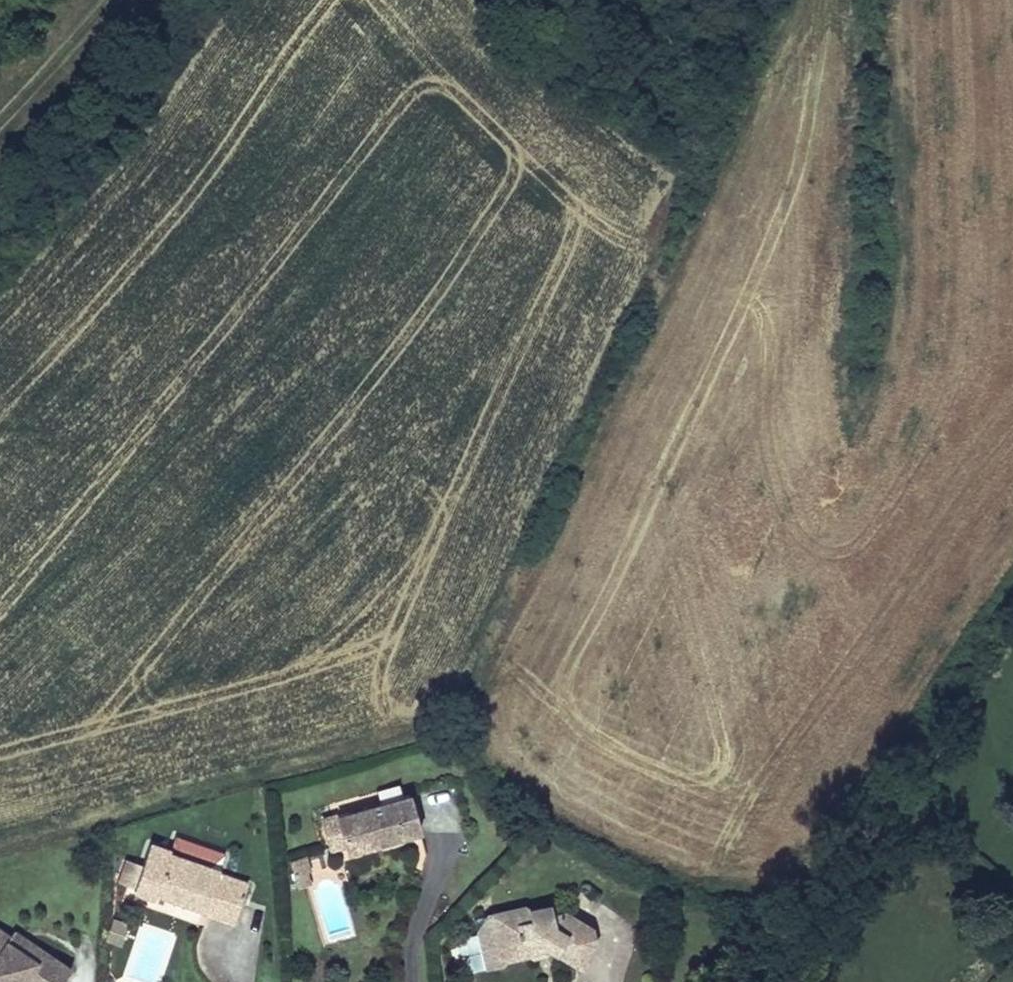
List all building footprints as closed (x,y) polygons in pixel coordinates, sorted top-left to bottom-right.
[(414,793),(330,820),(339,848),(351,844),(355,855),(373,849),(427,833),(414,793)] [(175,851),(155,844),(139,887),(160,895),(161,891),(211,909),(210,911),(227,917),(239,922),(253,884),(223,873),(224,871),(174,853),(175,851)] [(524,907),(489,916),(492,927),(488,928),(478,943),(502,961),(526,955),(531,948),(544,945),(549,949),(566,962),(578,971),(596,946),(592,931),(567,913),(551,917),(549,907),(531,911),(524,907)] [(492,927),(489,916),(472,920),(478,943),(488,928),(492,927)] [(0,981),(65,981),(75,967),(19,927),(14,932),(0,922),(0,981)] [(502,961),(478,943),(485,970),(545,955),(549,949),(544,945),(531,948),(526,955),(502,961)]
